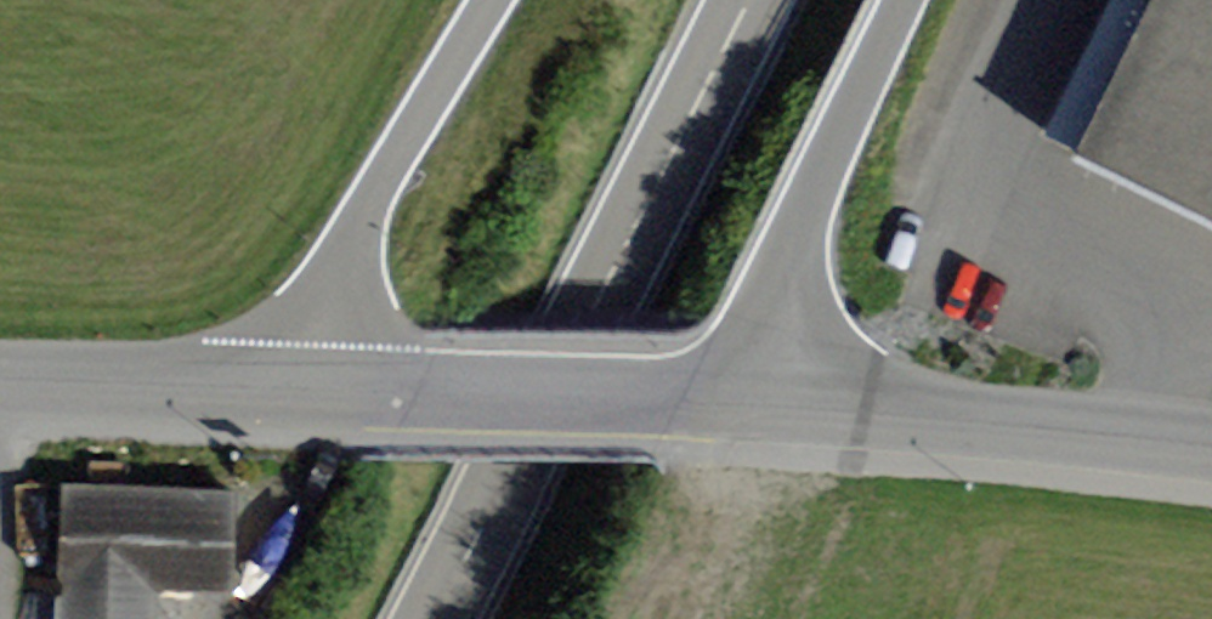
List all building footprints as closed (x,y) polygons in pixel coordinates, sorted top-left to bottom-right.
[(1074,153),(1211,221),(1211,0),(1149,0),(1074,153)] [(60,618),(153,618),(154,584),(230,586),(233,492),(64,487),(60,618)]
